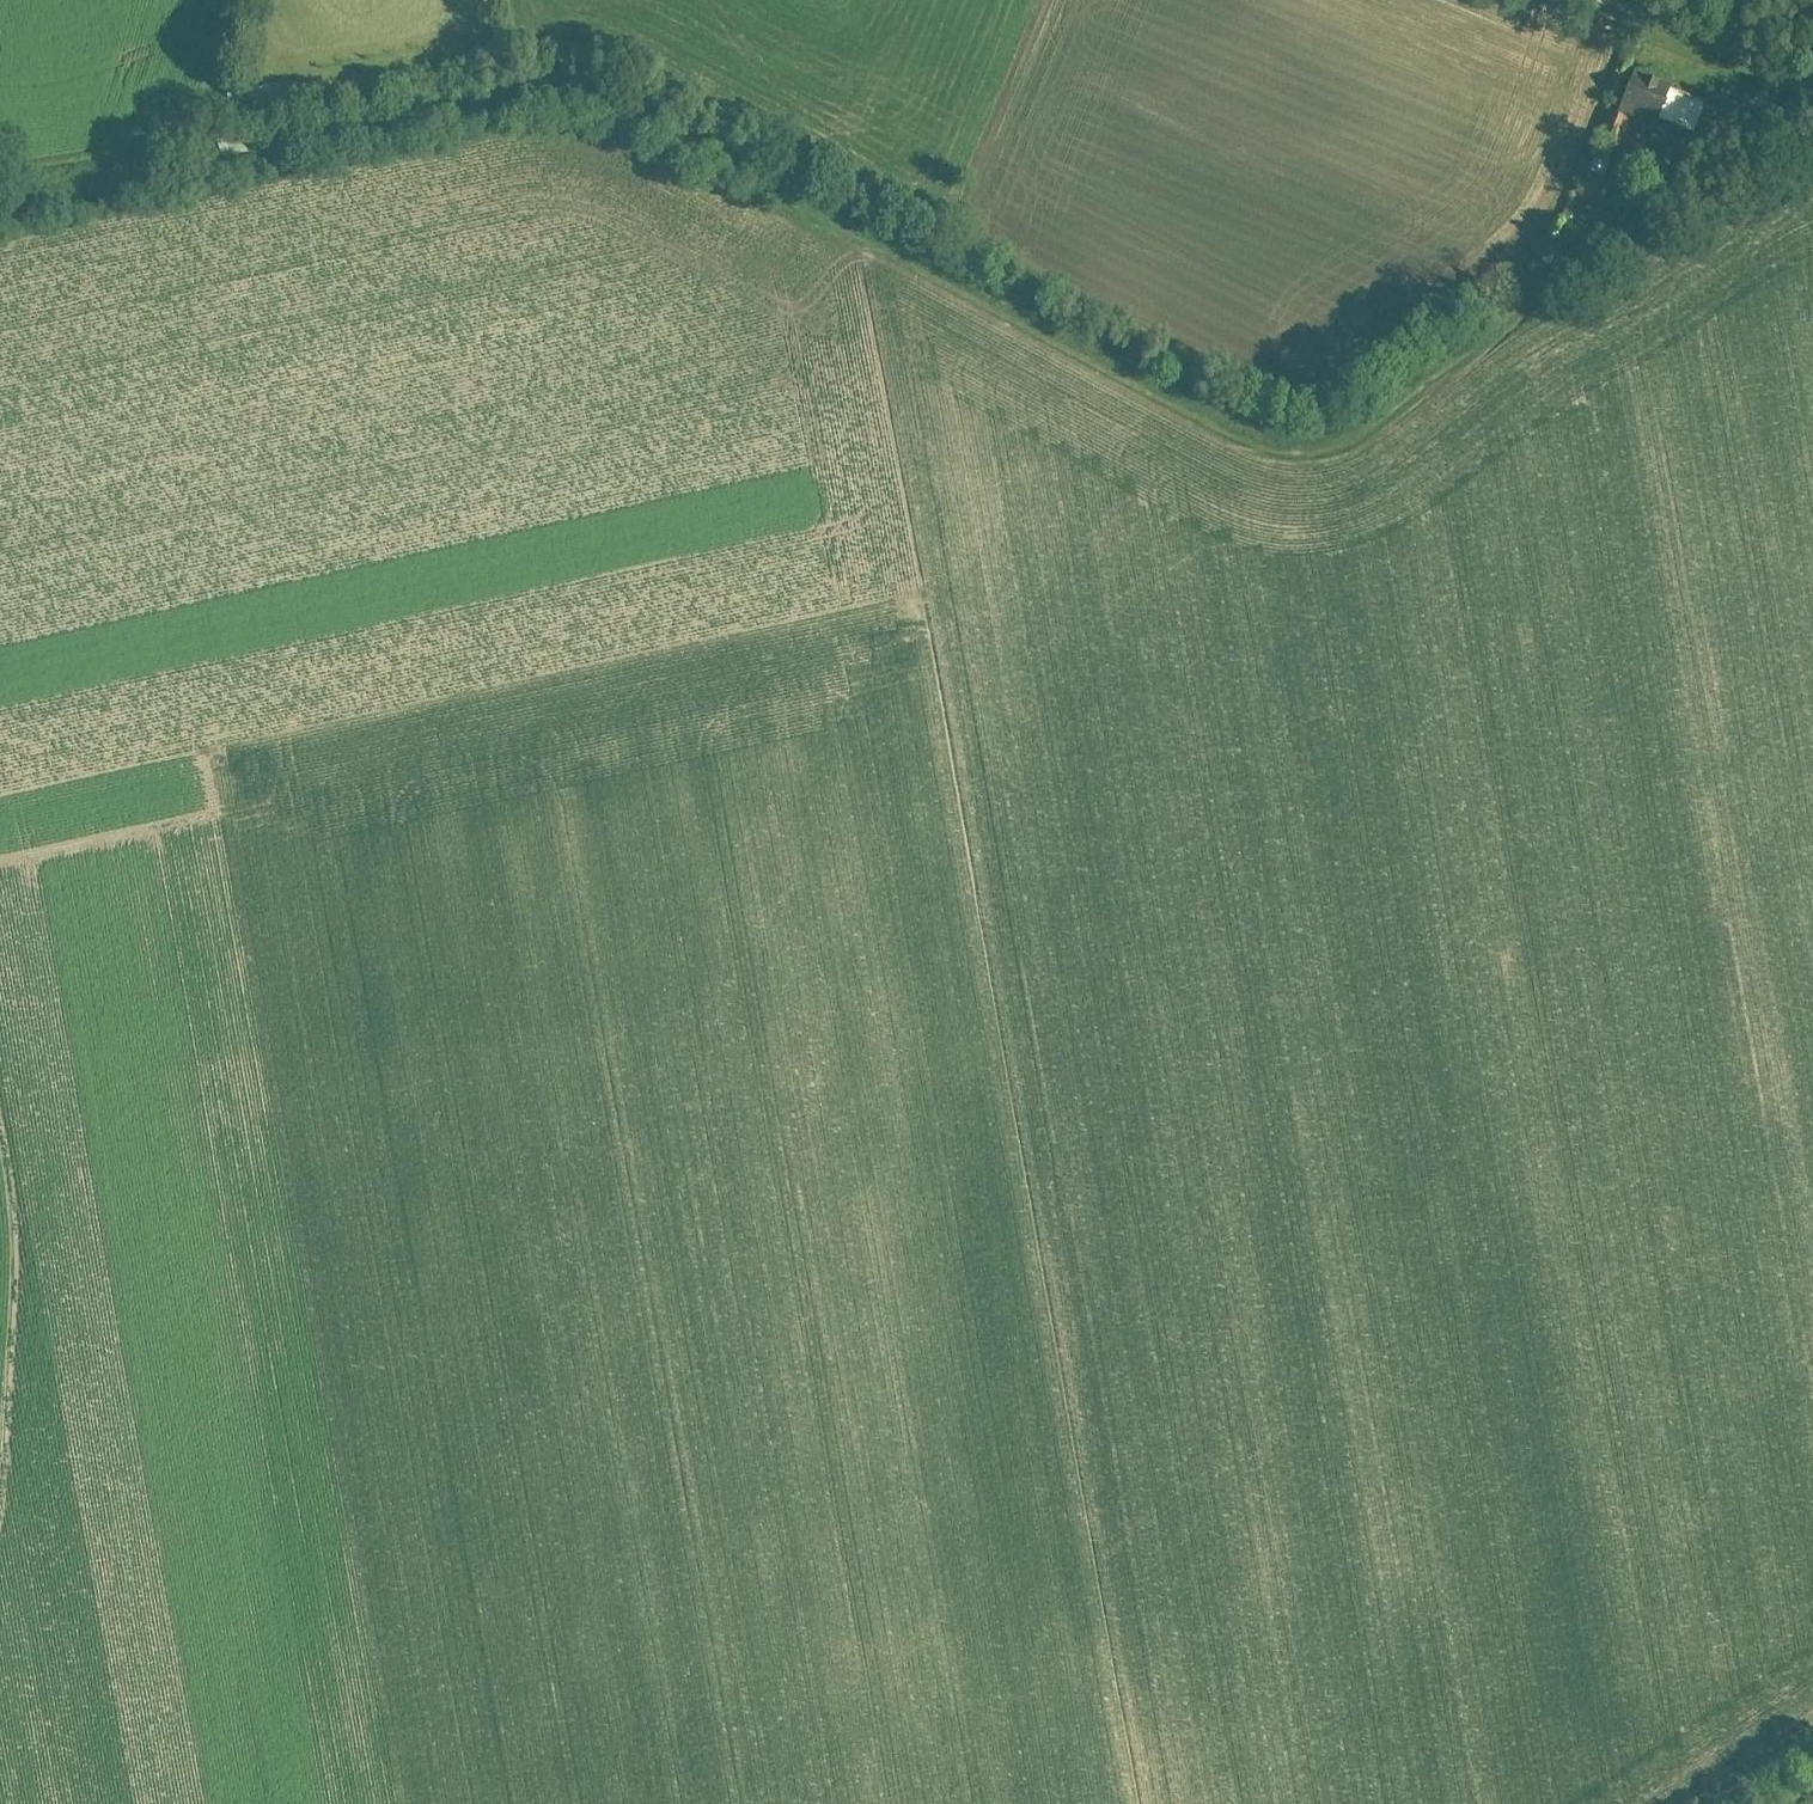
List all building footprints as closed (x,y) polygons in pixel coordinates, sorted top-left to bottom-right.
[(1642,65),(1626,104),(1678,124),(1694,85),(1642,65)]
